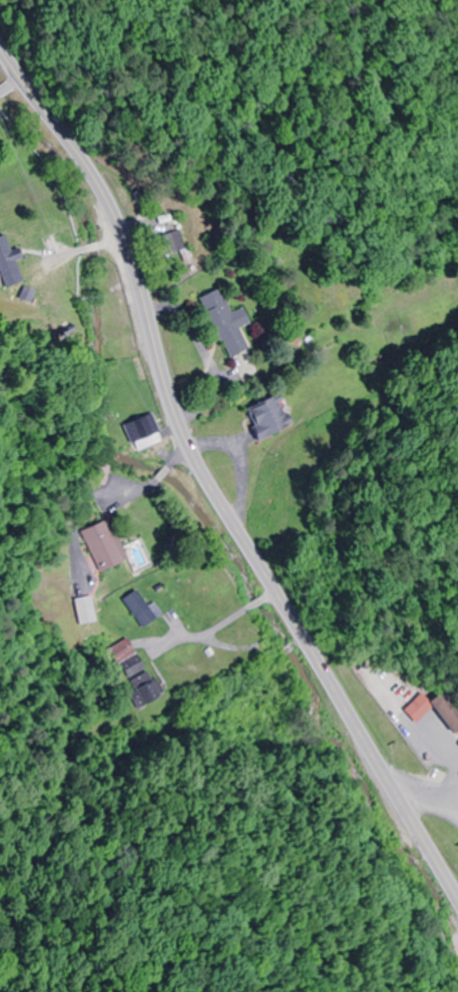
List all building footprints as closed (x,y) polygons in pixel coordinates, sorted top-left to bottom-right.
[(157,259),(184,248),(177,230),(149,241),(157,259)] [(8,240),(0,244),(0,264),(12,286),(34,273),(21,249),(15,253),(8,240)] [(194,299),(224,358),(245,348),(235,329),(247,324),(239,308),(228,314),(215,288),(194,299)] [(256,438),(289,423),(276,393),(242,408),(256,438)] [(118,425),(127,444),(156,431),(147,412),(118,425)] [(114,562),(98,521),(77,529),(93,570),(114,562)] [(145,606),(134,590),(119,600),(139,628),(158,614),(150,603),(145,606)] [(91,624),(86,597),(73,599),(78,626),(91,624)] [(105,650),(124,679),(142,668),(122,639),(105,650)] [(132,690),(126,694),(136,711),(159,697),(142,671),(126,681),(132,690)] [(450,735),(457,729),(457,711),(442,690),(426,702),(420,694),(400,710),(411,724),(430,709),(450,735)]
